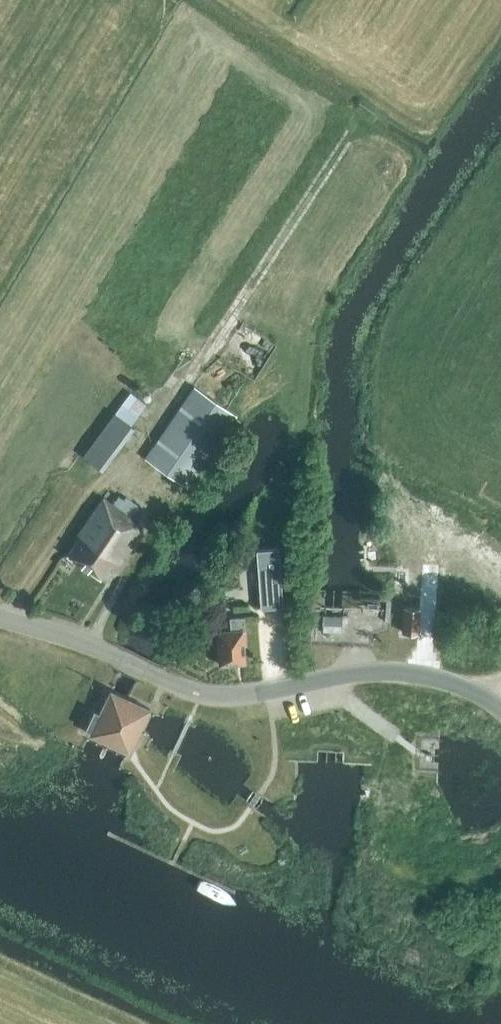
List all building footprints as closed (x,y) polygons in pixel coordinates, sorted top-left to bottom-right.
[(185,486),(235,414),(193,386),(144,458),(185,486)] [(126,390),(114,411),(130,421),(142,401),(126,390)] [(111,412),(78,456),(97,469),(129,425),(111,412)] [(128,517),(136,505),(124,497),(117,508),(102,498),(77,534),(79,536),(66,554),(99,577),(112,559),(114,560),(139,525),(128,517)] [(260,608),(282,606),(278,548),(255,550),(260,608)] [(418,633),(420,608),(403,607),(401,632),(418,633)] [(322,614),(321,631),(341,631),(341,615),(322,614)] [(243,628),(242,616),(228,617),(229,629),(215,631),(218,664),(244,662),(242,644),(245,644),(244,628),(243,628)] [(127,752),(148,708),(109,689),(98,713),(93,710),(85,728),(89,730),(88,733),(127,752)]
